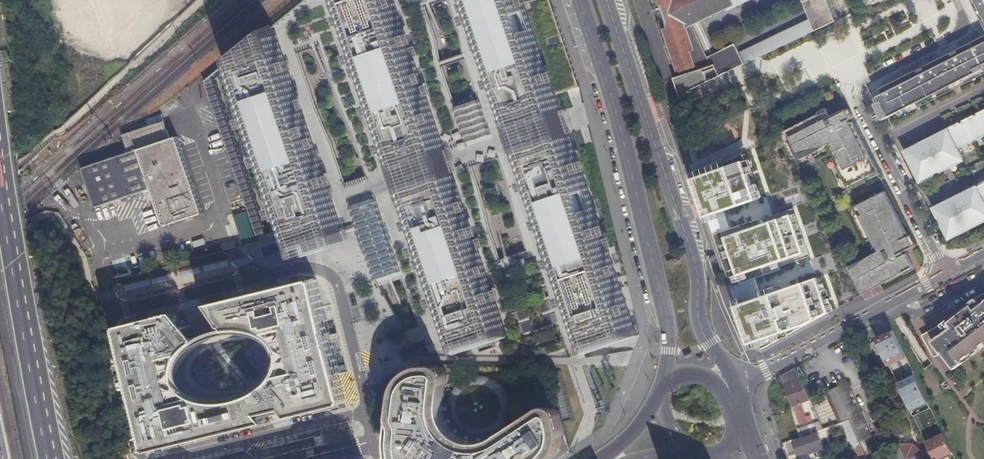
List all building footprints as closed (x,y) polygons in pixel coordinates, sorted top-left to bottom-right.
[(386,0),(336,0),(455,346),(497,331),(386,0)] [(583,355),(634,338),(554,96),(580,87),(551,0),(465,0),(583,355)] [(670,27),(664,29),(678,71),(681,71),(682,75),(675,77),(682,94),(690,90),(704,84),(722,75),(721,72),(746,59),(737,43),(709,56),(693,24),(735,4),(733,0),(660,0),(670,27)] [(816,30),(837,20),(830,0),(804,0),(816,30)] [(983,20),(983,0),(974,0),(983,20)] [(331,226),(265,30),(225,62),(283,233),(283,234),(285,241),(331,226)] [(923,67),(884,87),(887,92),(878,96),(880,102),(878,103),(886,118),(888,117),(983,69),(983,37),(923,67)] [(479,104),(456,111),(468,147),(490,139),(479,104)] [(827,110),(781,133),(793,158),(799,156),(827,141),(835,156),(832,157),(847,186),(878,171),(847,110),(845,111),(844,109),(830,116),(827,110)] [(905,150),(922,184),(967,162),(961,149),(983,137),(983,110),(977,113),(963,121),(950,127),(905,150)] [(82,168),(95,208),(152,188),(165,226),(202,213),(177,136),(170,139),(164,120),(122,135),(129,153),(82,168)] [(750,161),(697,177),(748,346),(824,323),(808,268),(796,272),(792,257),(804,253),(793,215),(783,218),(780,208),(766,213),(750,161)] [(789,161),(778,165),(782,173),(792,168),(789,161)] [(934,208),(951,242),(970,233),(968,229),(983,221),(983,183),(982,184),(983,188),(980,190),(978,186),(934,208)] [(806,220),(813,216),(816,221),(823,217),(805,185),(791,193),(806,220)] [(877,250),(847,265),(861,293),(913,266),(905,250),(913,246),(885,191),(855,206),(877,250)] [(374,198),(348,206),(352,219),(373,280),(399,271),(374,198)] [(248,211),(235,216),(244,244),(258,241),(248,211)] [(316,278),(211,304),(227,325),(230,325),(232,328),(241,325),(255,324),(268,329),(280,337),(284,342),(287,348),(288,356),(285,368),(278,379),(269,389),(258,395),(242,400),(225,402),(209,400),(194,394),(188,385),(184,374),(186,360),(191,349),(196,344),(202,340),(201,338),(202,337),(180,311),(122,325),(122,327),(121,327),(150,449),(269,422),(261,413),(284,408),(290,416),(343,404),(345,402),(318,280),(316,280),(316,278)] [(922,335),(935,357),(942,352),(955,368),(963,362),(961,360),(972,352),(970,350),(976,345),(977,348),(983,342),(983,293),(977,296),(970,302),(971,305),(949,322),(948,319),(941,324),(922,335)] [(877,338),(890,366),(909,358),(896,329),(877,338)] [(437,369),(437,367),(436,366),(420,366),(411,370),(401,379),(398,388),(395,395),(390,435),(393,458),(549,458),(559,452),(559,450),(555,439),(552,418),(550,412),(547,410),(544,411),(525,422),(516,431),(505,437),(489,441),(476,440),(462,435),(452,428),(444,419),(437,408),(434,392),(434,387),(435,377),(437,369)] [(802,385),(794,368),(780,376),(793,406),(804,401),(798,387),(802,385)] [(900,381),(911,411),(929,404),(918,374),(900,381)] [(849,420),(856,437),(869,432),(858,409),(857,410),(846,385),(826,394),(840,423),(842,423),(849,420)] [(810,401),(822,429),(840,423),(826,394),(810,401)] [(915,415),(926,438),(940,431),(929,408),(915,415)] [(800,438),(791,411),(773,417),(782,444),(800,438)] [(849,420),(842,423),(852,445),(853,444),(859,442),(856,437),(849,420)] [(907,430),(903,421),(885,429),(882,430),(880,426),(876,428),(878,433),(864,439),(868,449),(907,430)] [(953,455),(946,433),(927,439),(934,458),(940,458),(953,455)] [(799,458),(815,458),(817,458),(824,455),(817,434),(793,442),(799,458)] [(859,442),(853,444),(860,458),(866,458),(859,442)] [(924,454),(917,448),(913,444),(898,445),(895,449),(889,455),(889,458),(924,458),(924,454)]
